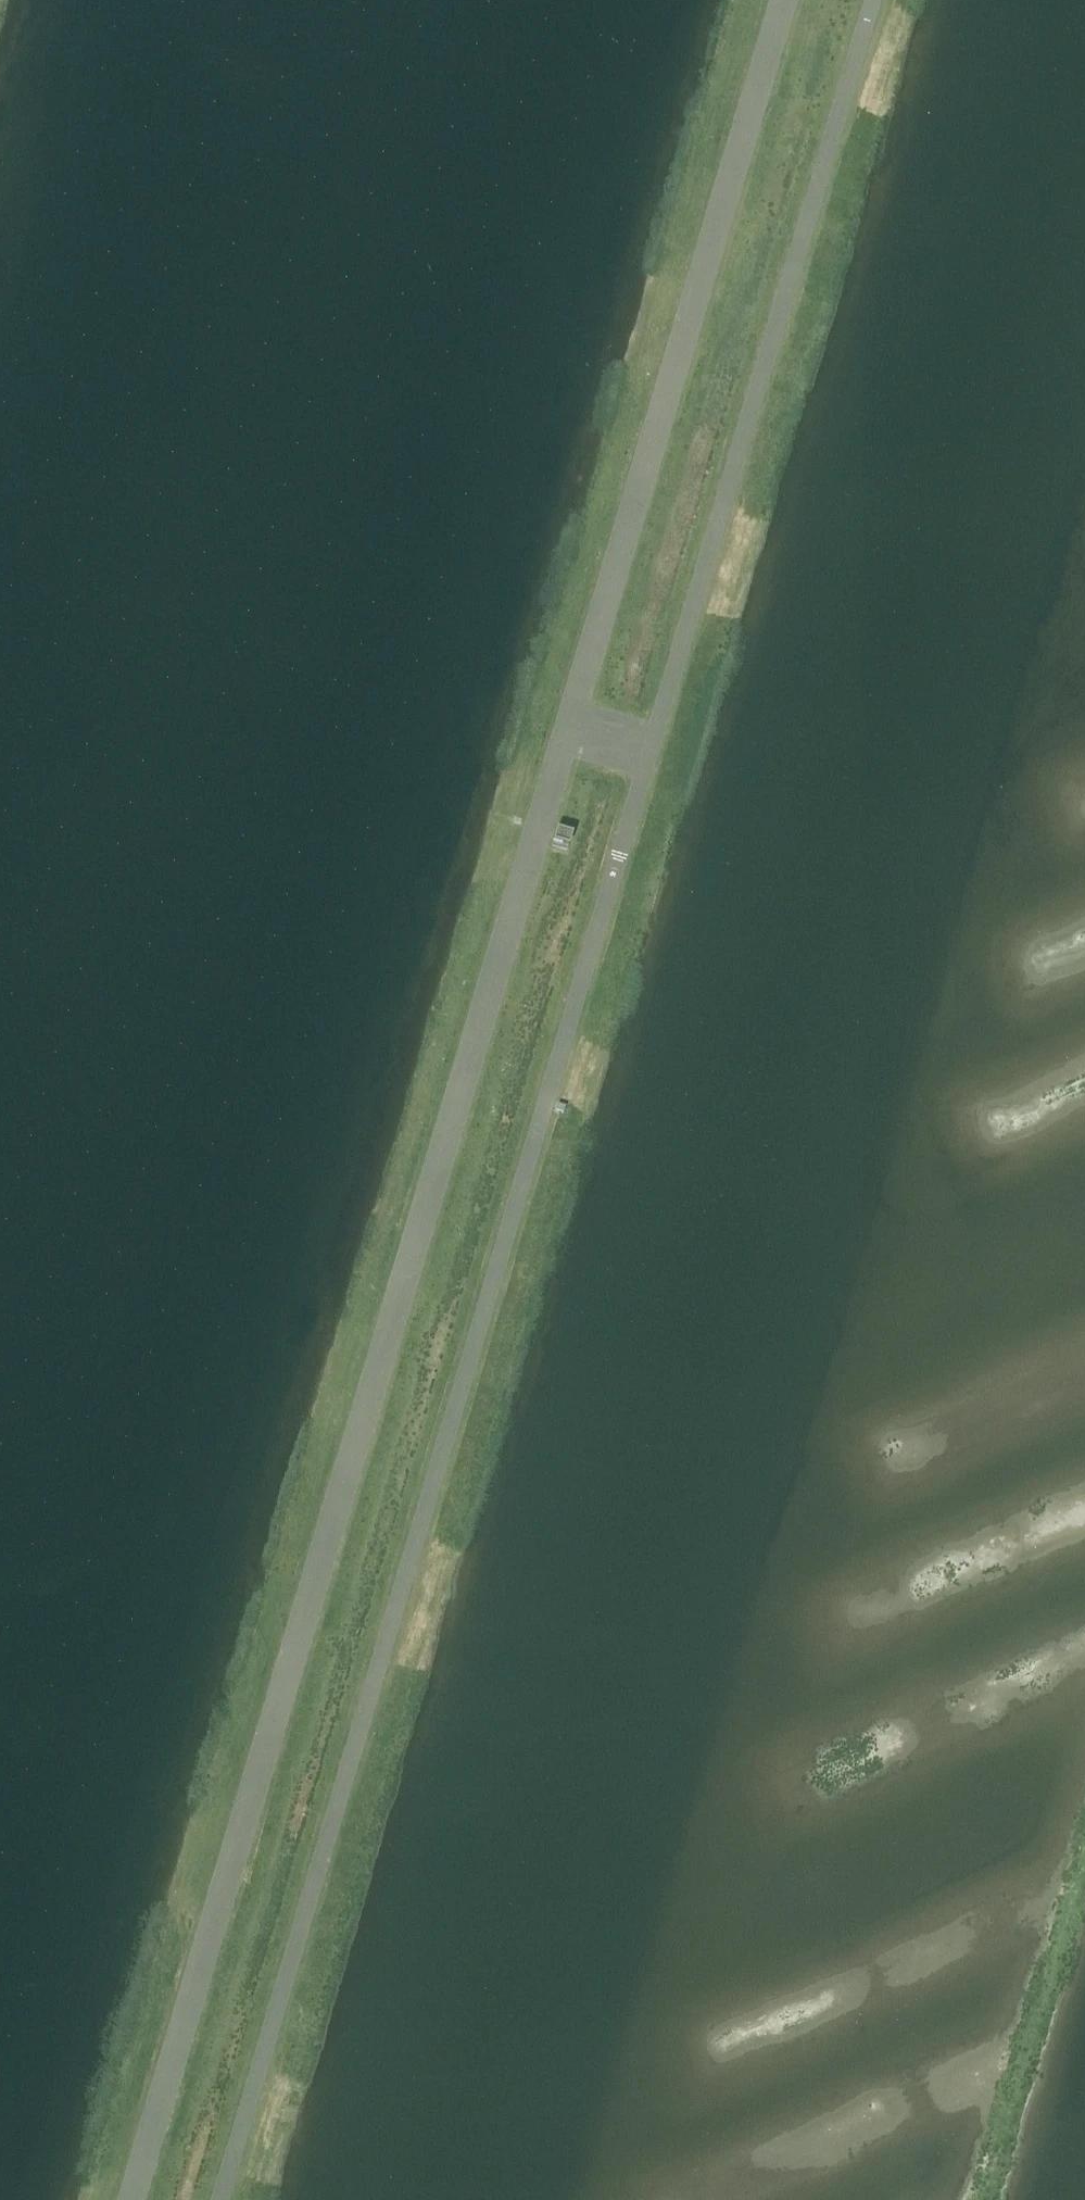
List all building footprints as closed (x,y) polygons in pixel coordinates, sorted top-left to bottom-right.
[(563,846),(567,833),(556,830),(553,842),(563,846)]
